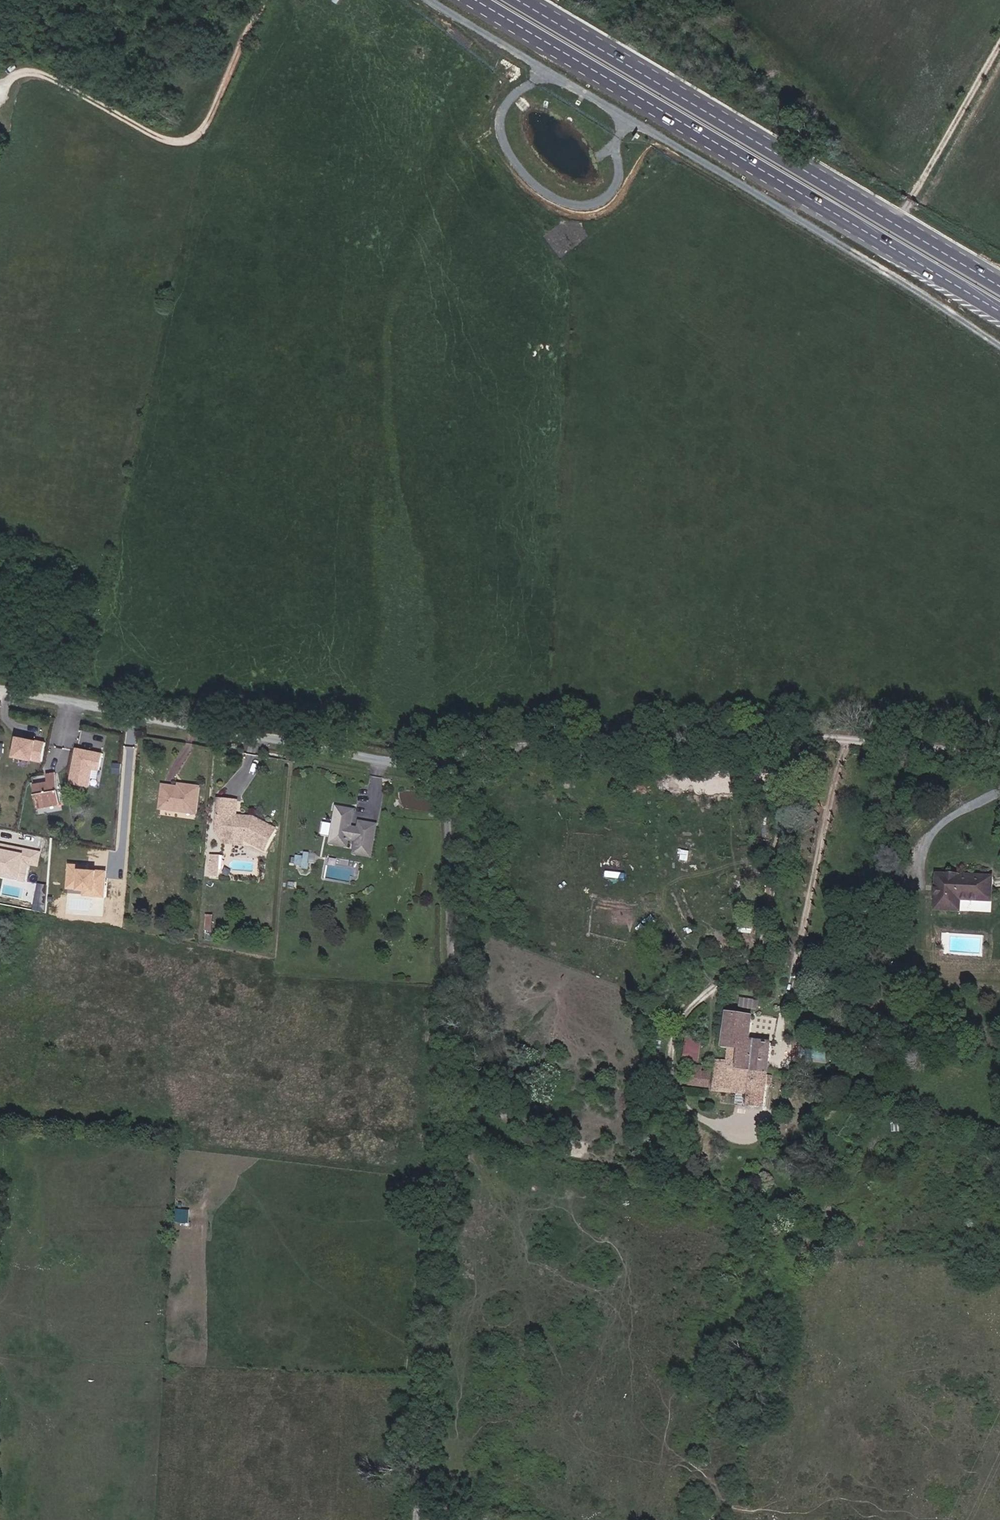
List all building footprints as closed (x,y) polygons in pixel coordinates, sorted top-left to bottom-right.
[(35,738),(14,734),(10,755),(32,759),(35,738)] [(102,752),(75,747),(68,782),(89,786),(92,769),(99,770),(102,752)] [(48,773),(34,776),(35,782),(49,779),(48,773)] [(61,803),(56,773),(48,775),(50,782),(35,785),(39,807),(61,803)] [(196,814),(199,788),(187,786),(186,789),(179,788),(163,786),(160,809),(196,814)] [(278,830),(254,818),(237,816),(228,816),(229,801),(219,800),(216,830),(220,836),(244,838),(244,841),(248,842),(266,851),(278,830)] [(237,816),(238,802),(229,801),(228,816),(237,816)] [(352,817),(354,810),(337,807),(336,814),(352,817)] [(372,854),(376,828),(360,825),(359,829),(351,827),(352,817),(336,814),(331,841),(347,843),(348,838),(357,840),(355,851),(372,854)] [(244,841),(244,838),(220,836),(224,843),(243,845),(244,841)] [(0,844),(0,878),(24,882),(27,866),(38,868),(41,852),(0,844)] [(308,869),(309,854),(304,853),(304,856),(297,855),(296,865),(303,866),(302,868),(308,869)] [(218,877),(220,856),(210,855),(209,877),(218,877)] [(86,864),(67,863),(65,888),(82,889),(82,895),(104,896),(106,870),(96,869),(96,868),(86,867),(86,864)] [(992,902),(993,877),(937,875),(935,910),(960,911),(961,900),(992,902)] [(8,899),(10,892),(3,890),(1,898),(8,899)] [(889,968),(891,955),(879,953),(876,965),(889,968)] [(8,981),(0,980),(0,990),(8,990),(8,981)] [(740,1007),(759,1009),(760,999),(741,997),(740,1007)] [(768,1072),(771,1043),(750,1041),(752,1017),(726,1014),(722,1047),(739,1049),(738,1055),(737,1068),(768,1072)] [(698,1062),(701,1039),(687,1037),(684,1060),(698,1062)] [(764,1107),(766,1085),(772,1085),(773,1076),(767,1076),(768,1072),(737,1068),(738,1055),(727,1054),(726,1061),(716,1060),(713,1090),(750,1094),(749,1105),(764,1107)] [(709,1087),(711,1074),(701,1073),(702,1067),(691,1066),(689,1085),(709,1087)] [(851,1106),(853,1099),(844,1096),(841,1103),(851,1106)] [(190,1222),(191,1210),(178,1209),(177,1221),(190,1222)]
